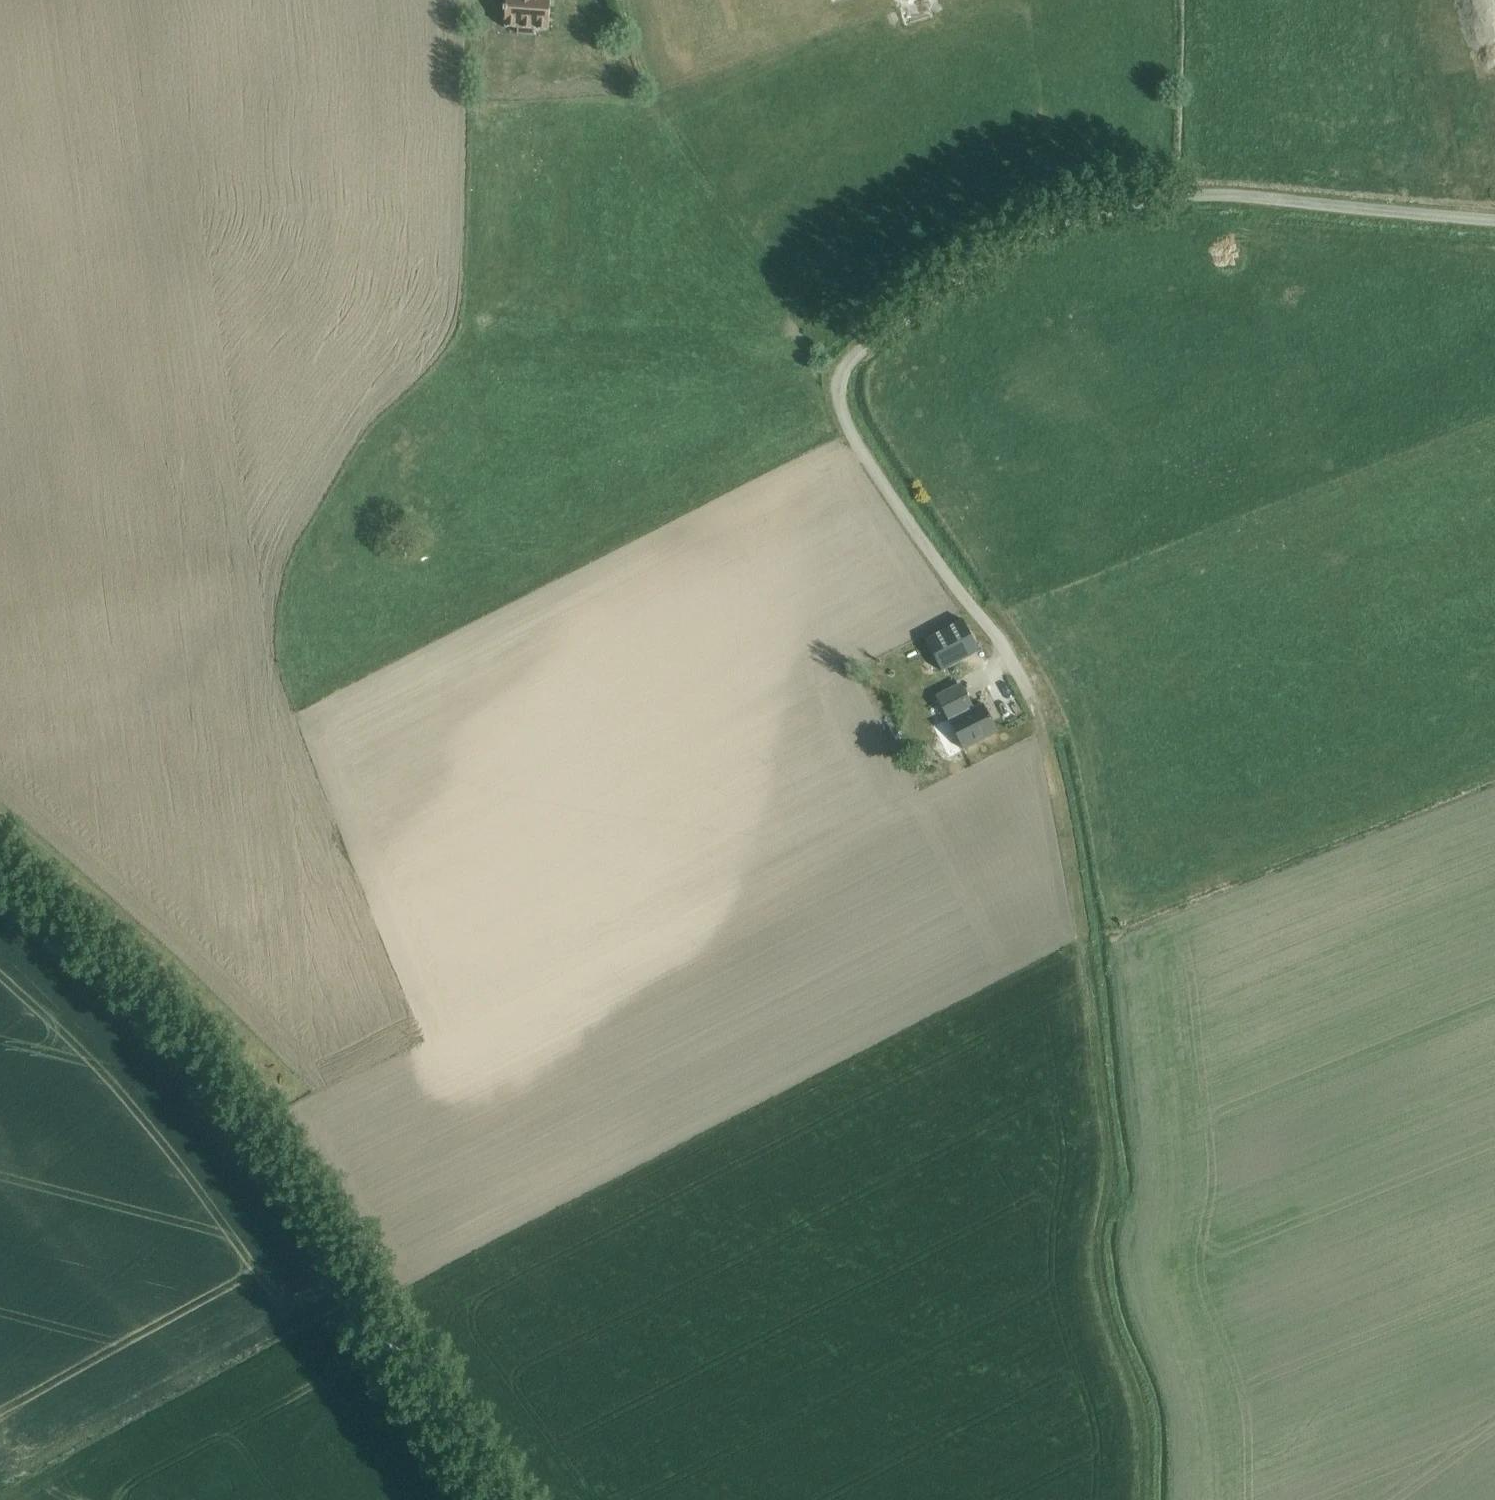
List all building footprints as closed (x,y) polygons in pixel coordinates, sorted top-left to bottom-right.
[(504,6),(502,6),(502,13),(504,13),(503,27),(516,28),(516,32),(533,34),(534,29),(547,30),(549,0),(505,0),(504,6)] [(979,651),(962,619),(923,640),(940,672),(979,651)] [(1017,702),(1004,677),(990,684),(1003,709),(999,711),(1006,725),(1018,719),(1011,704),(1017,702)] [(961,684),(935,697),(962,749),(997,731),(983,705),(974,709),(961,684)]
